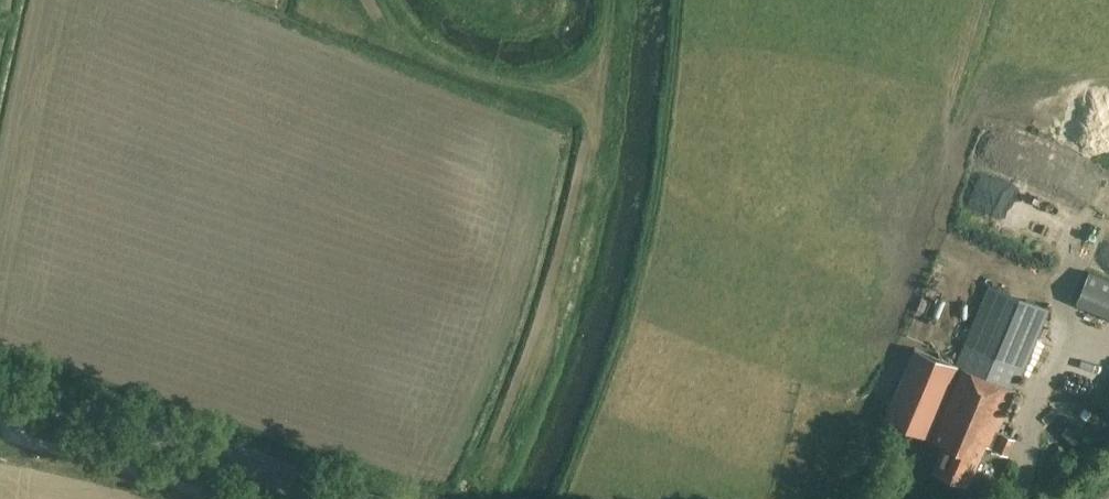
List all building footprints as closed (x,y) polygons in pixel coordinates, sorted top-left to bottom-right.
[(1089,271),(1078,300),(1108,313),(1108,279),(1089,271)] [(990,284),(956,366),(914,348),(884,420),(926,438),(943,445),(932,471),(968,486),(985,445),(992,448),(1017,389),(1049,309),(990,284)] [(1101,403),(1108,411),(1108,395),(1101,403)] [(1001,431),(994,448),(1009,454),(1016,437),(1001,431)]
